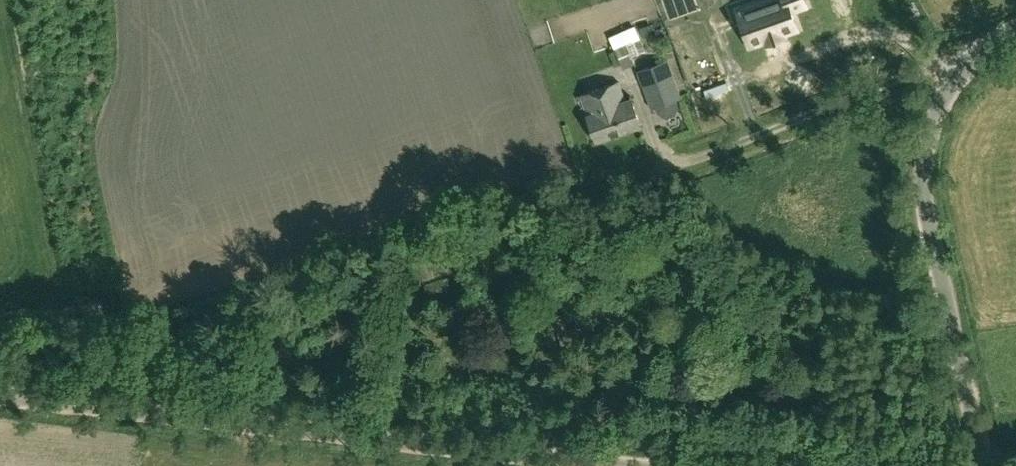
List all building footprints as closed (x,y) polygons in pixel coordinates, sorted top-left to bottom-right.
[(784,12),(799,7),(797,0),(768,0),(731,13),(743,47),(759,41),(761,45),(776,40),(774,36),(790,30),(784,12)] [(636,27),(610,38),(613,45),(623,69),(636,65),(631,53),(644,47),(636,27)] [(683,97),(670,59),(639,70),(650,108),(683,97)] [(633,100),(627,102),(620,82),(582,95),(598,140),(642,125),(633,100)]
